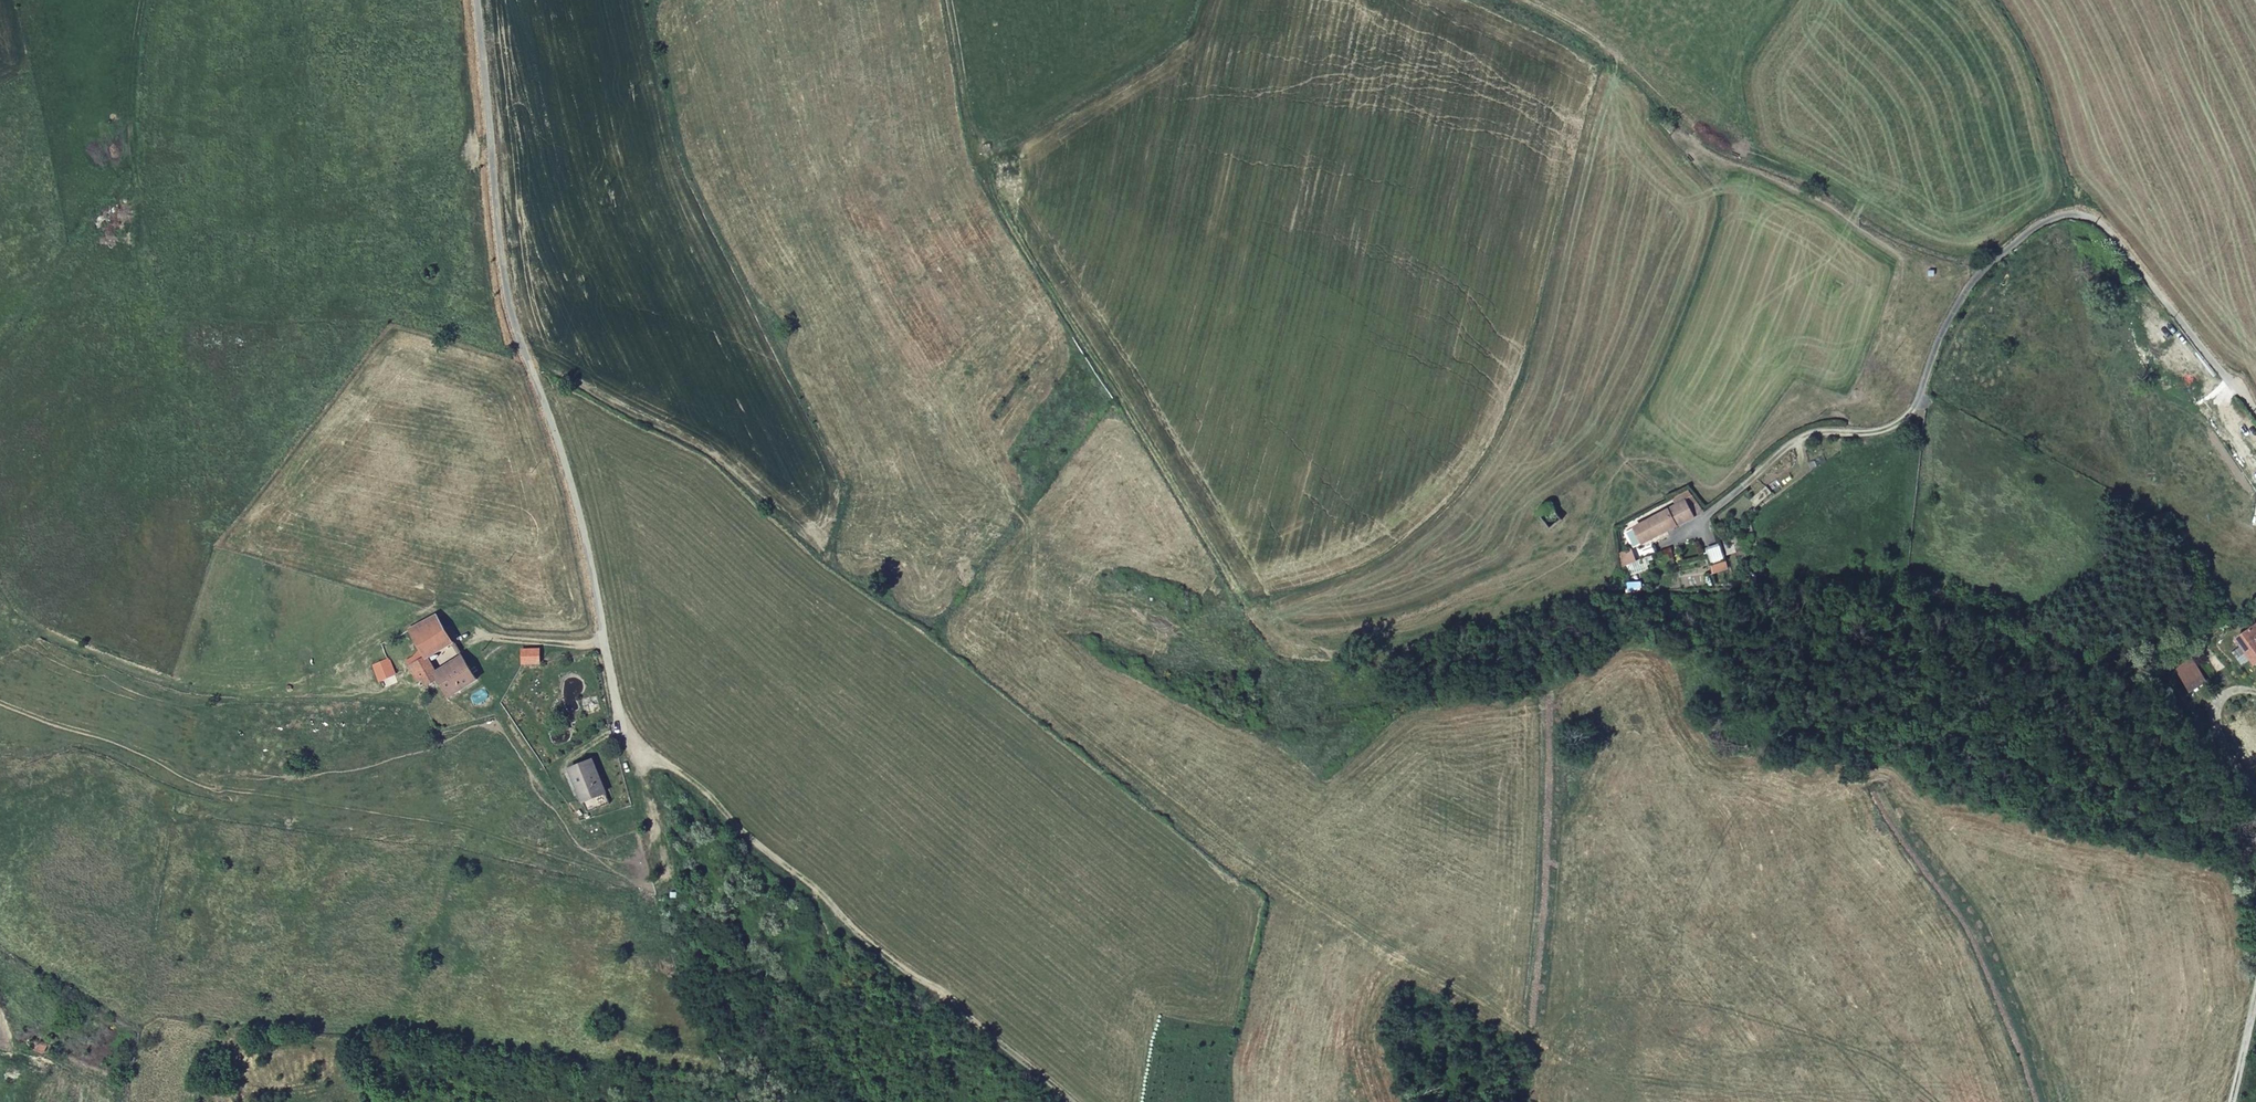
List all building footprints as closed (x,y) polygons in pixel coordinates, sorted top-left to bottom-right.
[(1686,502),(1635,528),(1635,529),(1629,532),(1634,543),(1641,540),(1643,544),(1695,517),(1686,502)] [(1561,518),(1550,506),(1539,516),(1551,529),(1561,518)] [(1723,544),(1728,556),(1738,552),(1733,540),(1723,544)] [(1621,554),(1623,566),(1644,558),(1640,547),(1621,554)] [(436,614),(409,629),(419,646),(411,657),(406,660),(417,682),(422,679),(426,685),(439,677),(436,671),(428,657),(452,642),(450,638),(456,634),(450,624),(444,628),(436,614)] [(2255,664),(2255,625),(2238,640),(2255,664)] [(525,663),(541,662),(540,647),(523,647),(525,663)] [(450,696),(476,678),(461,656),(455,660),(460,668),(441,679),(450,696)] [(389,658),(375,665),(381,681),(396,674),(389,658)] [(439,677),(441,679),(460,668),(455,660),(436,671),(439,677)] [(422,679),(417,682),(415,683),(421,693),(428,688),(426,685),(422,679)] [(610,802),(594,758),(572,766),(588,810),(610,802)]
